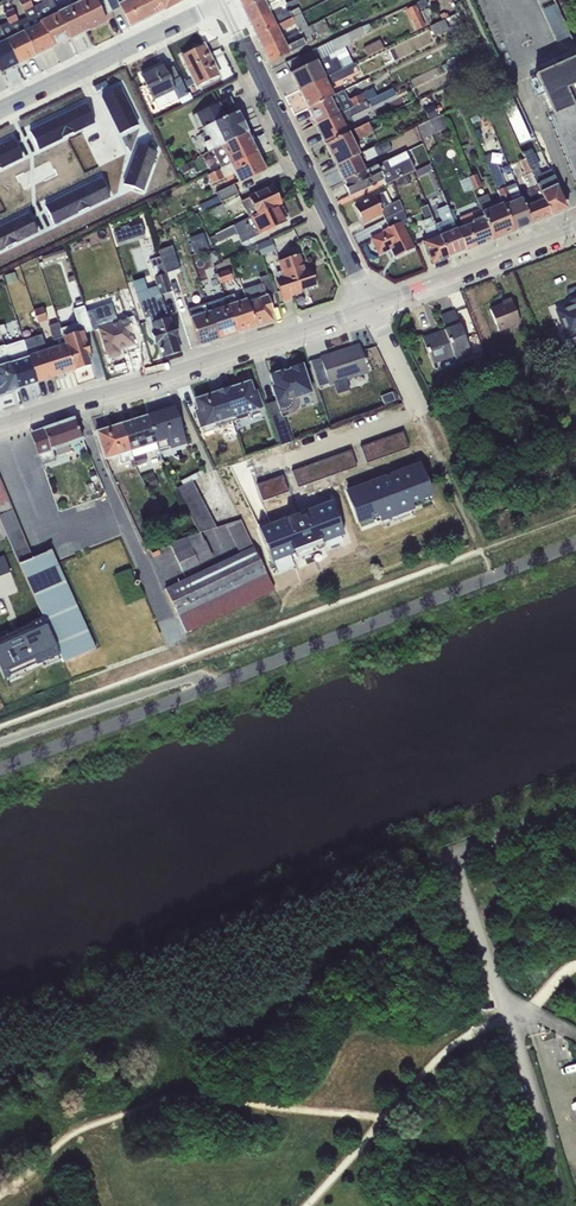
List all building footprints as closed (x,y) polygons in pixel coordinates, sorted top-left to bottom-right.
[(19,21),(35,56),(53,47),(34,7),(30,0),(18,0),(26,17),(19,21)] [(53,47),(71,38),(58,11),(53,0),(45,0),(45,1),(34,7),(53,47)] [(88,30),(106,21),(103,16),(112,12),(106,0),(100,0),(96,2),(96,0),(73,0),(75,3),(88,30)] [(120,8),(118,3),(116,0),(106,0),(112,12),(120,8)] [(184,0),(125,0),(118,3),(120,8),(130,27),(184,0)] [(242,9),(260,0),(238,0),(242,9)] [(242,9),(249,22),(279,7),(286,4),(284,0),(260,0),(242,9)] [(555,2),(542,8),(557,42),(570,36),(555,2)] [(58,11),(71,38),(88,30),(75,3),(58,11)] [(417,5),(406,11),(416,31),(427,26),(417,5)] [(279,7),(249,22),(256,35),(301,13),(298,8),(289,12),(289,11),(283,15),(279,7)] [(0,25),(0,27),(18,64),(35,56),(19,21),(13,9),(3,13),(7,22),(0,25)] [(301,13),(256,35),(262,50),(283,39),(279,32),(295,24),(299,32),(308,27),(301,13)] [(444,19),(441,20),(430,26),(435,35),(449,29),(444,19)] [(283,39),(262,50),(269,63),(306,45),(305,44),(313,41),(310,35),(316,32),(318,36),(329,31),(324,20),(308,27),(299,32),(283,39)] [(1,73),(18,64),(0,27),(0,71),(1,73)] [(299,90),(353,64),(345,47),(351,44),(350,42),(364,35),(360,27),(330,42),(334,51),(327,54),(328,56),(321,59),(317,61),(317,59),(315,60),(315,61),(290,73),(299,90)] [(378,39),(365,46),(370,55),(383,48),(378,39)] [(334,51),(330,42),(315,49),(321,59),(328,56),(327,54),(334,51)] [(204,44),(181,55),(197,88),(198,87),(198,86),(219,75),(204,44)] [(535,75),(551,115),(549,116),(575,183),(575,56),(535,75)] [(299,90),(308,108),(333,96),(329,86),(354,73),(352,69),(357,66),(355,63),(353,64),(299,90)] [(162,64),(141,75),(157,109),(177,99),(179,100),(180,104),(192,99),(189,93),(187,94),(173,66),(165,70),(162,64)] [(120,87),(102,96),(111,115),(129,106),(120,87)] [(308,108),(316,125),(377,96),(373,88),(348,100),(343,91),(333,96),(308,108)] [(316,125),(325,144),(349,133),(345,124),(348,123),(346,118),(365,108),(366,110),(395,94),(393,88),(377,96),(316,125)] [(212,150),(247,133),(229,97),(192,116),(199,130),(202,129),(204,132),(191,138),(199,156),(212,150)] [(85,104),(68,113),(77,131),(94,122),(85,104)] [(433,104),(424,109),(429,120),(438,115),(437,113),(442,110),(439,105),(434,107),(433,104)] [(138,125),(129,106),(111,115),(120,134),(138,125)] [(476,107),(467,111),(473,125),(482,121),(476,107)] [(68,113),(48,122),(56,141),(77,131),(68,113)] [(442,114),(417,126),(422,139),(447,129),(442,114)] [(48,122),(29,131),(38,149),(56,141),(48,122)] [(325,144),(336,165),(359,154),(355,146),(356,146),(357,141),(356,139),(359,138),(360,139),(373,132),(368,123),(349,133),(325,144)] [(221,169),(256,152),(247,133),(212,150),(221,169)] [(0,146),(0,163),(2,167),(22,157),(13,139),(0,146)] [(374,147),(362,153),(367,161),(391,149),(387,141),(375,148),(374,147)] [(156,152),(137,145),(130,164),(149,171),(156,152)] [(526,158),(551,216),(568,209),(550,170),(540,174),(537,168),(540,167),(531,148),(523,151),(526,158)] [(265,170),(256,152),(221,169),(207,175),(211,184),(233,174),(238,184),(265,170)] [(414,172),(415,171),(406,152),(365,171),(344,181),(344,183),(343,183),(349,195),(361,190),(362,192),(377,184),(377,183),(381,182),(383,186),(414,172)] [(336,165),(344,181),(365,171),(362,164),(367,162),(367,161),(362,153),(359,154),(336,165)] [(502,202),(514,231),(531,224),(519,193),(515,183),(507,187),(493,153),(484,157),(502,202)] [(519,193),(531,224),(551,216),(526,158),(519,161),(524,171),(520,173),(528,189),(519,193)] [(149,171),(130,164),(123,184),(142,191),(149,171)] [(415,171),(414,172),(417,177),(433,169),(429,164),(415,171)] [(466,172),(457,175),(464,193),(473,190),(468,178),(466,172)] [(468,178),(473,190),(481,186),(476,174),(468,178)] [(101,179),(81,189),(89,207),(110,197),(101,179)] [(221,201),(237,194),(238,193),(234,184),(216,193),(218,196),(198,205),(201,211),(221,201)] [(242,203),(249,216),(277,205),(281,203),(273,186),(241,201),(242,203)] [(89,207),(81,189),(63,197),(72,215),(89,207)] [(381,213),(385,219),(403,210),(399,200),(391,203),(386,191),(374,197),(374,196),(355,206),(363,222),(381,213)] [(227,212),(242,203),(241,201),(237,194),(221,201),(222,204),(206,212),(212,224),(229,216),(227,212)] [(484,216),(493,239),(514,231),(502,202),(492,206),(487,194),(477,198),(481,209),(484,216)] [(72,215),(63,197),(45,206),(54,224),(72,215)] [(277,205),(249,216),(214,233),(219,243),(237,234),(238,237),(239,237),(239,238),(252,232),(254,237),(285,222),(284,218),(288,216),(283,207),(279,209),(277,205)] [(435,225),(427,205),(420,208),(425,220),(421,221),(428,239),(422,241),(431,264),(448,257),(435,225)] [(442,222),(435,225),(448,257),(465,250),(450,211),(447,205),(437,209),(442,222)] [(484,216),(481,209),(459,217),(462,226),(472,223),(471,221),(484,216)] [(403,210),(385,219),(389,227),(383,230),(384,232),(371,238),(379,253),(391,247),(396,257),(414,248),(404,228),(409,226),(403,210)] [(450,211),(465,250),(493,239),(484,216),(471,221),(472,223),(462,226),(460,228),(453,210),(450,211)] [(29,214),(10,223),(19,241),(37,232),(29,214)] [(128,223),(119,226),(120,230),(113,232),(117,242),(145,233),(141,222),(129,226),(128,223)] [(10,223),(0,228),(0,248),(1,250),(19,241),(10,223)] [(195,253),(209,248),(203,233),(189,239),(195,253)] [(270,239),(257,245),(261,256),(275,250),(270,239)] [(161,257),(166,272),(179,268),(173,247),(159,251),(161,257)] [(63,250),(41,257),(43,263),(64,255),(63,250)] [(275,273),(283,302),(292,299),(291,295),(301,292),(300,290),(315,285),(310,269),(304,271),(298,254),(287,258),(286,255),(277,258),(281,271),(275,273)] [(149,261),(157,286),(161,296),(171,292),(166,272),(161,257),(149,261)] [(229,269),(218,273),(221,284),(233,280),(229,269)] [(246,299),(255,327),(272,321),(270,314),(273,313),(267,296),(274,294),(267,275),(259,278),(260,280),(242,286),(246,299)] [(144,278),(132,283),(136,293),(147,289),(144,278)] [(151,323),(168,318),(161,296),(157,286),(147,289),(136,293),(144,319),(149,317),(151,323)] [(225,297),(237,333),(255,327),(246,299),(237,302),(234,294),(225,297)] [(225,297),(207,303),(218,339),(237,333),(225,297)] [(503,304),(490,309),(499,332),(520,324),(510,298),(502,301),(503,304)] [(557,310),(558,311),(569,339),(575,336),(575,300),(570,302),(571,305),(557,310)] [(92,331),(98,329),(106,354),(107,353),(109,357),(111,358),(119,356),(120,353),(119,350),(134,345),(131,334),(133,333),(128,317),(117,321),(111,303),(86,311),(92,331)] [(199,345),(218,339),(207,303),(188,309),(199,345)] [(60,328),(74,371),(91,365),(88,357),(92,355),(91,353),(89,354),(86,341),(87,341),(85,333),(92,331),(86,311),(84,305),(73,308),(77,322),(60,328)] [(42,307),(33,310),(37,324),(47,320),(42,307)] [(444,330),(422,338),(428,353),(429,353),(432,361),(453,353),(454,356),(456,362),(464,359),(471,356),(454,310),(439,316),(444,330)] [(151,323),(150,324),(153,332),(151,332),(155,343),(158,342),(163,357),(180,352),(175,337),(178,336),(174,325),(172,325),(169,317),(168,318),(151,323)] [(46,349),(55,377),(56,377),(57,380),(65,377),(64,374),(74,371),(60,328),(58,323),(48,326),(55,347),(46,349)] [(23,340),(37,383),(55,377),(46,349),(41,335),(23,340)] [(4,346),(18,389),(37,383),(23,340),(4,346)] [(0,346),(0,394),(18,389),(4,346),(4,345),(0,346)] [(351,349),(320,358),(328,383),(368,370),(361,350),(360,346),(351,349)] [(453,353),(432,361),(433,364),(454,356),(453,353)] [(328,383),(320,358),(310,362),(318,387),(328,383),(330,387),(335,385),(347,381),(369,374),(368,370),(328,383)] [(270,375),(273,386),(271,386),(276,401),(266,404),(280,445),(291,441),(284,416),(289,415),(292,413),(294,412),(295,411),(297,408),(299,406),(299,404),(299,401),(299,398),(312,393),(302,364),(290,368),(290,370),(283,372),(283,371),(270,375)] [(347,381),(335,385),(338,394),(350,390),(347,381)] [(249,382),(222,391),(232,421),(247,416),(247,413),(261,408),(256,391),(253,392),(249,382)] [(232,421),(222,391),(195,400),(198,410),(196,411),(201,428),(202,428),(204,433),(213,430),(212,428),(232,421)] [(392,392),(381,396),(384,405),(395,400),(392,392)] [(187,444),(175,407),(147,416),(158,450),(159,453),(187,444)] [(158,450),(147,416),(121,424),(133,460),(136,467),(147,463),(144,455),(158,450)] [(73,418),(30,433),(41,465),(56,460),(53,451),(81,441),(73,418)] [(121,424),(96,432),(105,460),(118,455),(121,464),(133,460),(121,424)] [(563,431),(549,436),(554,447),(567,442),(563,431)] [(360,447),(366,463),(409,448),(403,432),(360,447)] [(292,471),(298,487),(357,466),(352,450),(292,471)] [(419,464),(347,492),(358,522),(379,514),(381,520),(412,508),(410,503),(430,495),(419,464)] [(199,532),(200,532),(216,527),(192,481),(205,474),(202,470),(181,481),(183,485),(176,488),(199,532)] [(282,475),(256,484),(262,501),(288,492),(282,475)] [(96,648),(52,550),(33,558),(0,480),(0,521),(18,563),(42,617),(61,658),(63,662),(96,648)] [(331,501),(259,529),(271,562),(292,554),(294,560),(325,548),(323,542),(344,535),(331,501)] [(240,553),(165,589),(178,616),(265,573),(240,519),(225,525),(240,553)] [(170,541),(182,572),(213,557),(205,540),(204,541),(200,532),(199,532),(170,541)] [(0,557),(0,576),(10,572),(4,556),(0,557)] [(274,591),(265,573),(178,616),(185,633),(274,591)] [(6,681),(26,673),(24,669),(42,662),(43,665),(61,658),(42,617),(30,622),(30,624),(0,638),(0,668),(6,681)]
